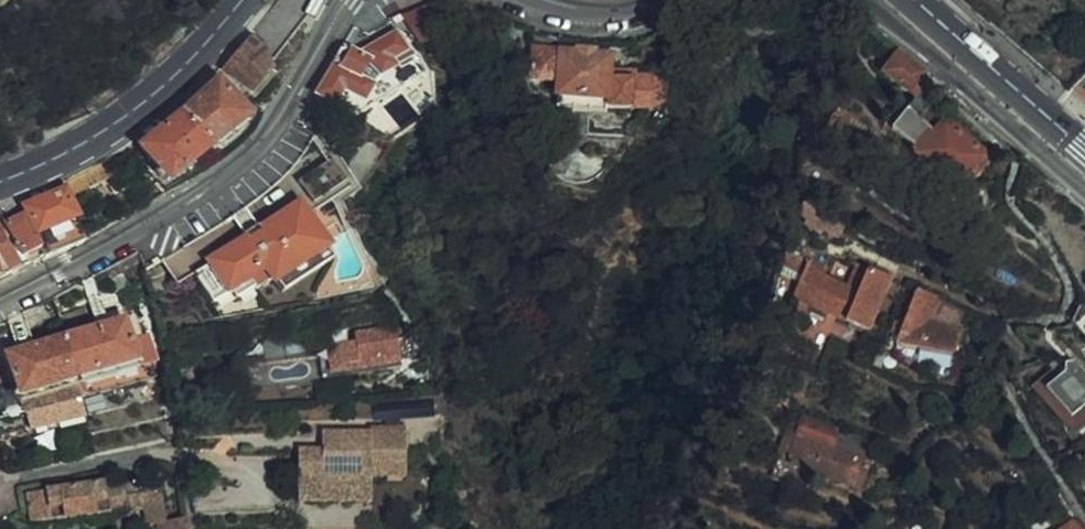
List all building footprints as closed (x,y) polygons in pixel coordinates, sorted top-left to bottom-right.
[(254,32),(265,48),(271,64),(307,16),(314,21),(326,0),(280,0),(254,32)] [(403,15),(419,44),(451,24),(440,0),(435,0),(403,15)] [(313,89),(320,93),(336,102),(355,114),(398,83),(423,69),(404,37),(400,39),(392,26),(381,33),(377,30),(358,48),(345,38),(313,89)] [(254,32),(223,66),(249,94),(273,69),(271,64),(265,48),(254,32)] [(559,39),(544,38),(535,38),(534,46),(538,47),(537,69),(540,70),(541,83),(590,85),(589,92),(596,92),(598,58),(592,58),(593,41),(577,40),(577,36),(559,35),(559,39)] [(513,68),(537,69),(538,47),(534,46),(535,38),(515,37),(513,68)] [(904,59),(885,44),(871,63),(901,87),(917,99),(928,86),(924,82),(910,72),(909,62),(904,59)] [(1059,74),(1084,96),(1084,57),(1078,51),(1059,74)] [(601,58),(598,58),(596,92),(596,95),(630,96),(646,86),(647,78),(634,72),(634,67),(617,67),(602,66),(601,58)] [(617,59),(601,58),(602,66),(617,67),(617,59)] [(228,96),(214,79),(141,134),(160,161),(156,163),(161,170),(165,169),(168,172),(187,158),(211,140),(207,134),(225,120),(215,105),(228,96)] [(541,83),(540,94),(589,98),(589,94),(589,92),(590,85),(541,83)] [(921,116),(894,95),(879,116),(889,124),(902,134),(908,139),(905,144),(936,168),(948,177),(959,163),(975,143),(951,124),(933,110),(925,120),(921,116)] [(207,134),(211,140),(243,116),(228,96),(215,105),(225,120),(207,134)] [(330,172),(318,149),(311,153),(281,173),(296,193),(330,172)] [(102,161),(62,184),(70,201),(110,176),(102,161)] [(17,209),(37,256),(79,235),(54,186),(42,191),(15,203),(17,209)] [(0,201),(0,276),(36,257),(37,256),(17,209),(15,203),(12,195),(0,201)] [(174,263),(190,291),(208,280),(212,285),(213,287),(232,276),(234,281),(236,282),(255,270),(306,240),(281,200),(244,221),(230,230),(174,263)] [(313,252),(306,240),(255,270),(262,283),(313,252)] [(810,262),(811,258),(794,251),(780,287),(803,297),(834,309),(855,317),(875,267),(878,261),(877,260),(863,255),(855,252),(845,276),(810,262)] [(928,282),(906,272),(891,307),(884,304),(878,317),(885,321),(882,329),(900,333),(942,341),(952,321),(928,310),(919,305),(928,282)] [(232,276),(213,287),(216,292),(234,281),(232,276)] [(208,280),(190,291),(194,297),(212,285),(208,280)] [(919,305),(928,310),(937,288),(938,286),(928,282),(919,305)] [(85,302),(80,304),(83,313),(104,307),(102,298),(85,302)] [(77,320),(50,328),(62,368),(109,354),(136,346),(128,316),(116,321),(112,310),(77,320)] [(388,346),(386,330),(383,317),(342,322),(342,327),(319,330),(320,355),(346,352),(388,346)] [(1,383),(55,370),(60,389),(12,402),(17,419),(72,406),(68,389),(62,368),(50,328),(19,337),(2,342),(0,342),(0,378),(1,383)] [(401,328),(386,330),(388,346),(402,344),(401,328)] [(1029,379),(1054,406),(1068,397),(1073,401),(1083,397),(1084,397),(1084,380),(1059,353),(1045,355),(1045,366),(1029,379)] [(55,370),(1,383),(7,403),(12,402),(60,389),(55,370)] [(792,406),(789,412),(785,423),(775,451),(778,452),(798,460),(817,466),(847,476),(861,434),(852,426),(843,422),(831,423),(823,421),(824,417),(792,406)] [(785,423),(789,412),(780,409),(772,431),(762,459),(794,470),(795,468),(798,460),(778,452),(775,451),(785,423)] [(45,447),(81,440),(73,410),(0,427),(0,456),(45,447)] [(289,446),(292,475),(315,473),(316,484),(341,481),(341,471),(363,469),(363,466),(396,462),(391,414),(359,417),(359,419),(312,425),(313,443),(289,446)] [(315,473),(292,475),(294,497),(365,490),(363,469),(341,471),(341,481),(316,484),(315,473)] [(57,474),(12,479),(15,496),(18,511),(47,507),(97,501),(112,499),(129,497),(147,494),(146,480),(114,484),(112,477),(94,479),(93,470),(57,474)] [(353,506),(310,510),(311,524),(354,521),(353,506)] [(1042,527),(1039,528),(1077,528),(1063,511),(1042,527)] [(150,513),(151,528),(158,528),(155,512),(150,513)]
